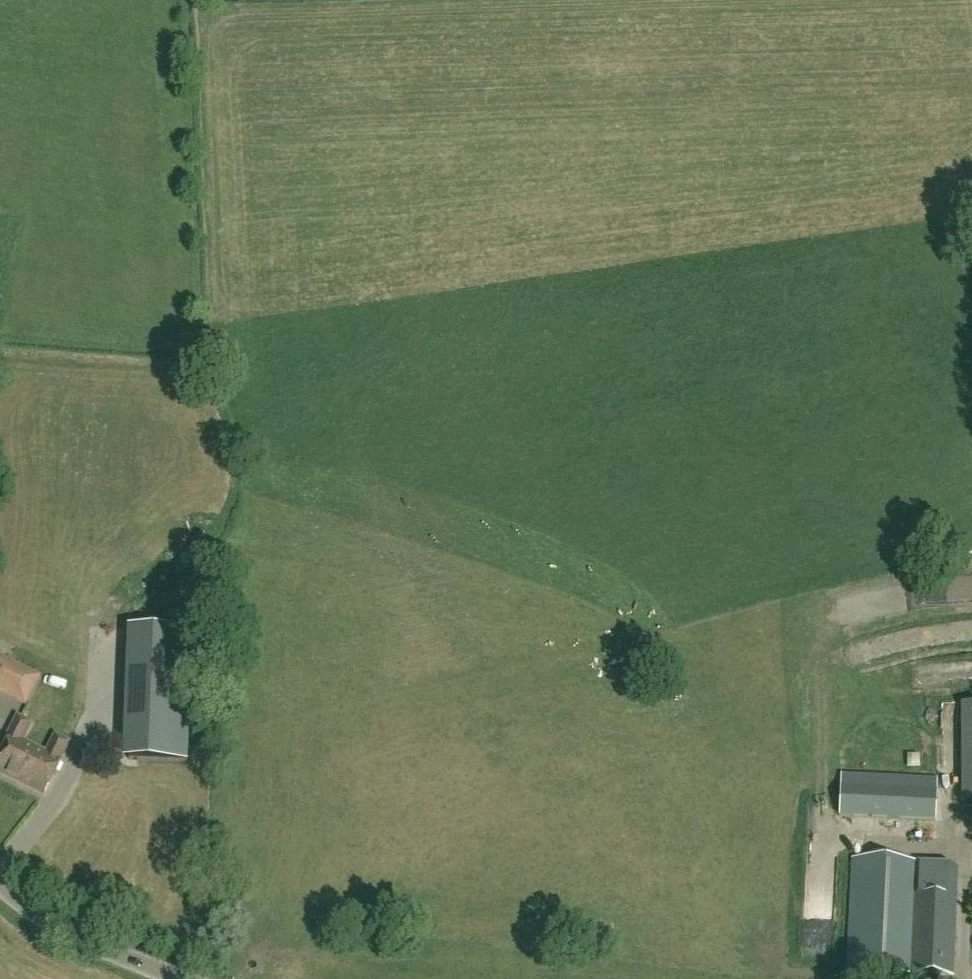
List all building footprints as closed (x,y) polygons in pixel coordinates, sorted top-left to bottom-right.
[(13,662),(13,661),(0,654),(0,694),(26,708),(42,676),(13,662)] [(962,705),(962,805),(971,805),(971,705),(962,705)] [(22,740),(31,722),(18,715),(4,744),(7,746),(0,760),(0,771),(43,794),(61,760),(60,759),(69,742),(56,735),(47,753),(22,740)] [(187,763),(188,730),(131,728),(129,761),(187,763)] [(934,821),(935,780),(842,776),(840,817),(934,821)] [(827,841),(818,847),(829,862),(838,855),(827,841)] [(952,977),(957,870),(916,868),(916,862),(852,859),(847,972),(952,977)]
